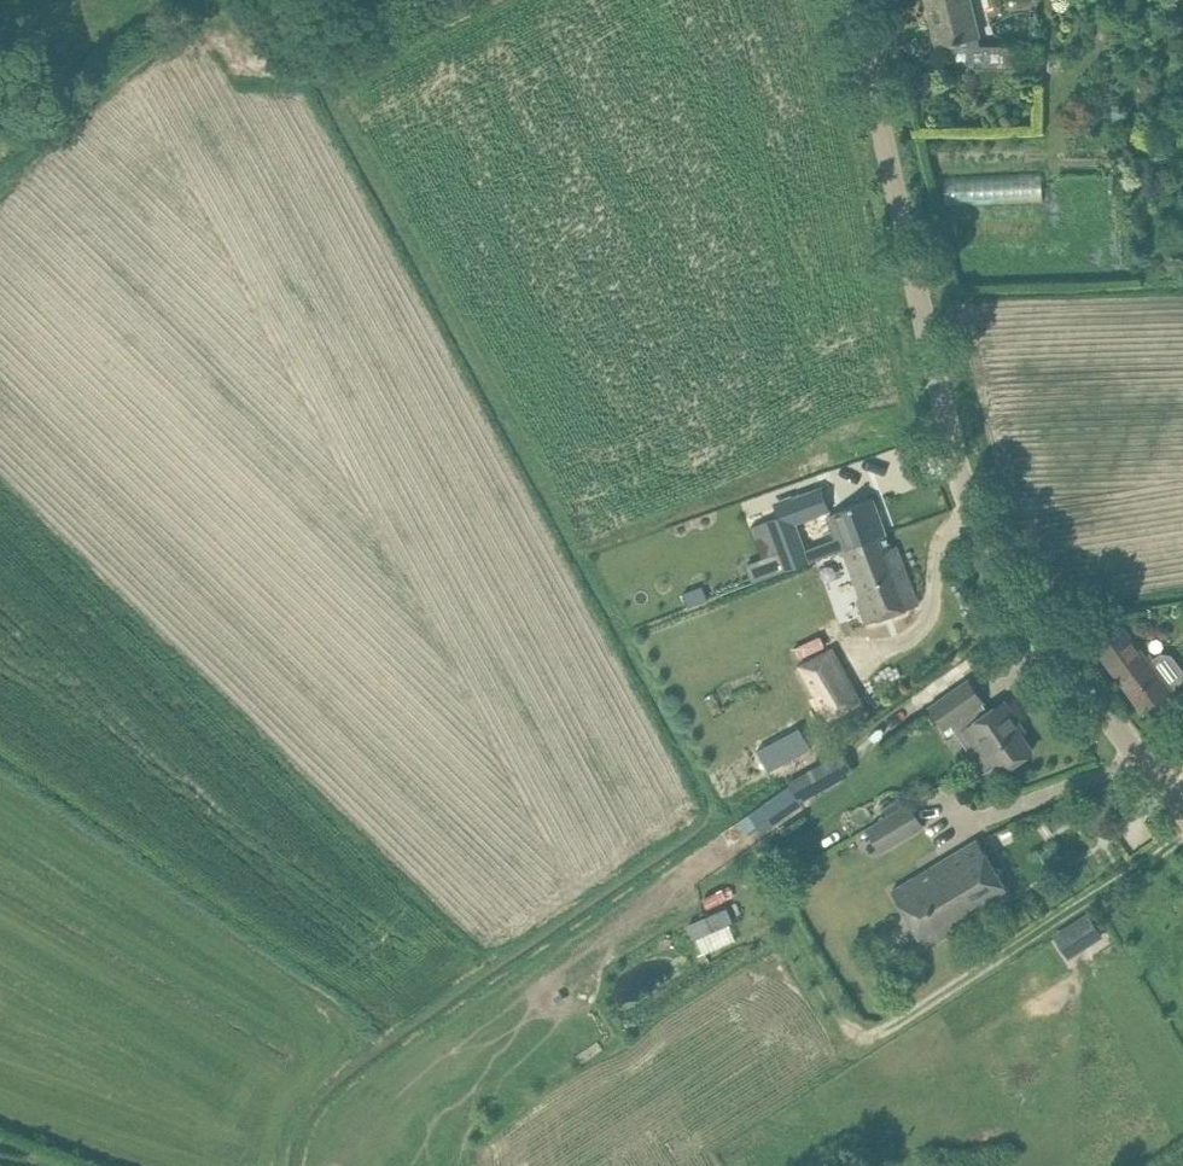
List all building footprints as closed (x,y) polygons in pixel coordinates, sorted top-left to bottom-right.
[(970,0),(927,0),(938,45),(953,41),(952,69),(1022,71),(1023,43),(980,42),(970,0)] [(1042,199),(1041,176),(944,179),(945,202),(1042,199)] [(819,493),(795,501),(802,520),(825,511),(819,493)] [(890,547),(873,498),(828,516),(845,564),(890,547)] [(895,545),(890,547),(845,564),(867,624),(918,605),(895,545)] [(702,587),(683,594),(688,607),(707,600),(702,587)] [(1153,660),(1152,658),(1148,661),(1123,626),(1095,646),(1144,712),(1175,688),(1173,686),(1181,680),(1182,670),(1171,655),(1161,654),(1153,660)] [(795,669),(826,723),(860,704),(831,650),(795,669)] [(963,728),(997,775),(1032,751),(1020,733),(1024,730),(1004,702),(989,712),(982,701),(983,700),(969,680),(930,708),(945,730),(962,718),(967,725),(963,728)] [(799,726),(757,750),(769,771),(811,748),(799,726)] [(833,757),(788,781),(799,802),(844,777),(833,757)] [(869,828),(881,849),(923,824),(910,804),(869,828)] [(945,858),(978,915),(1012,895),(978,838),(945,858)] [(978,915),(945,858),(890,891),(924,947),(978,915)] [(1082,948),(1077,940),(1097,927),(1089,916),(1057,936),(1069,956),(1082,948)]
